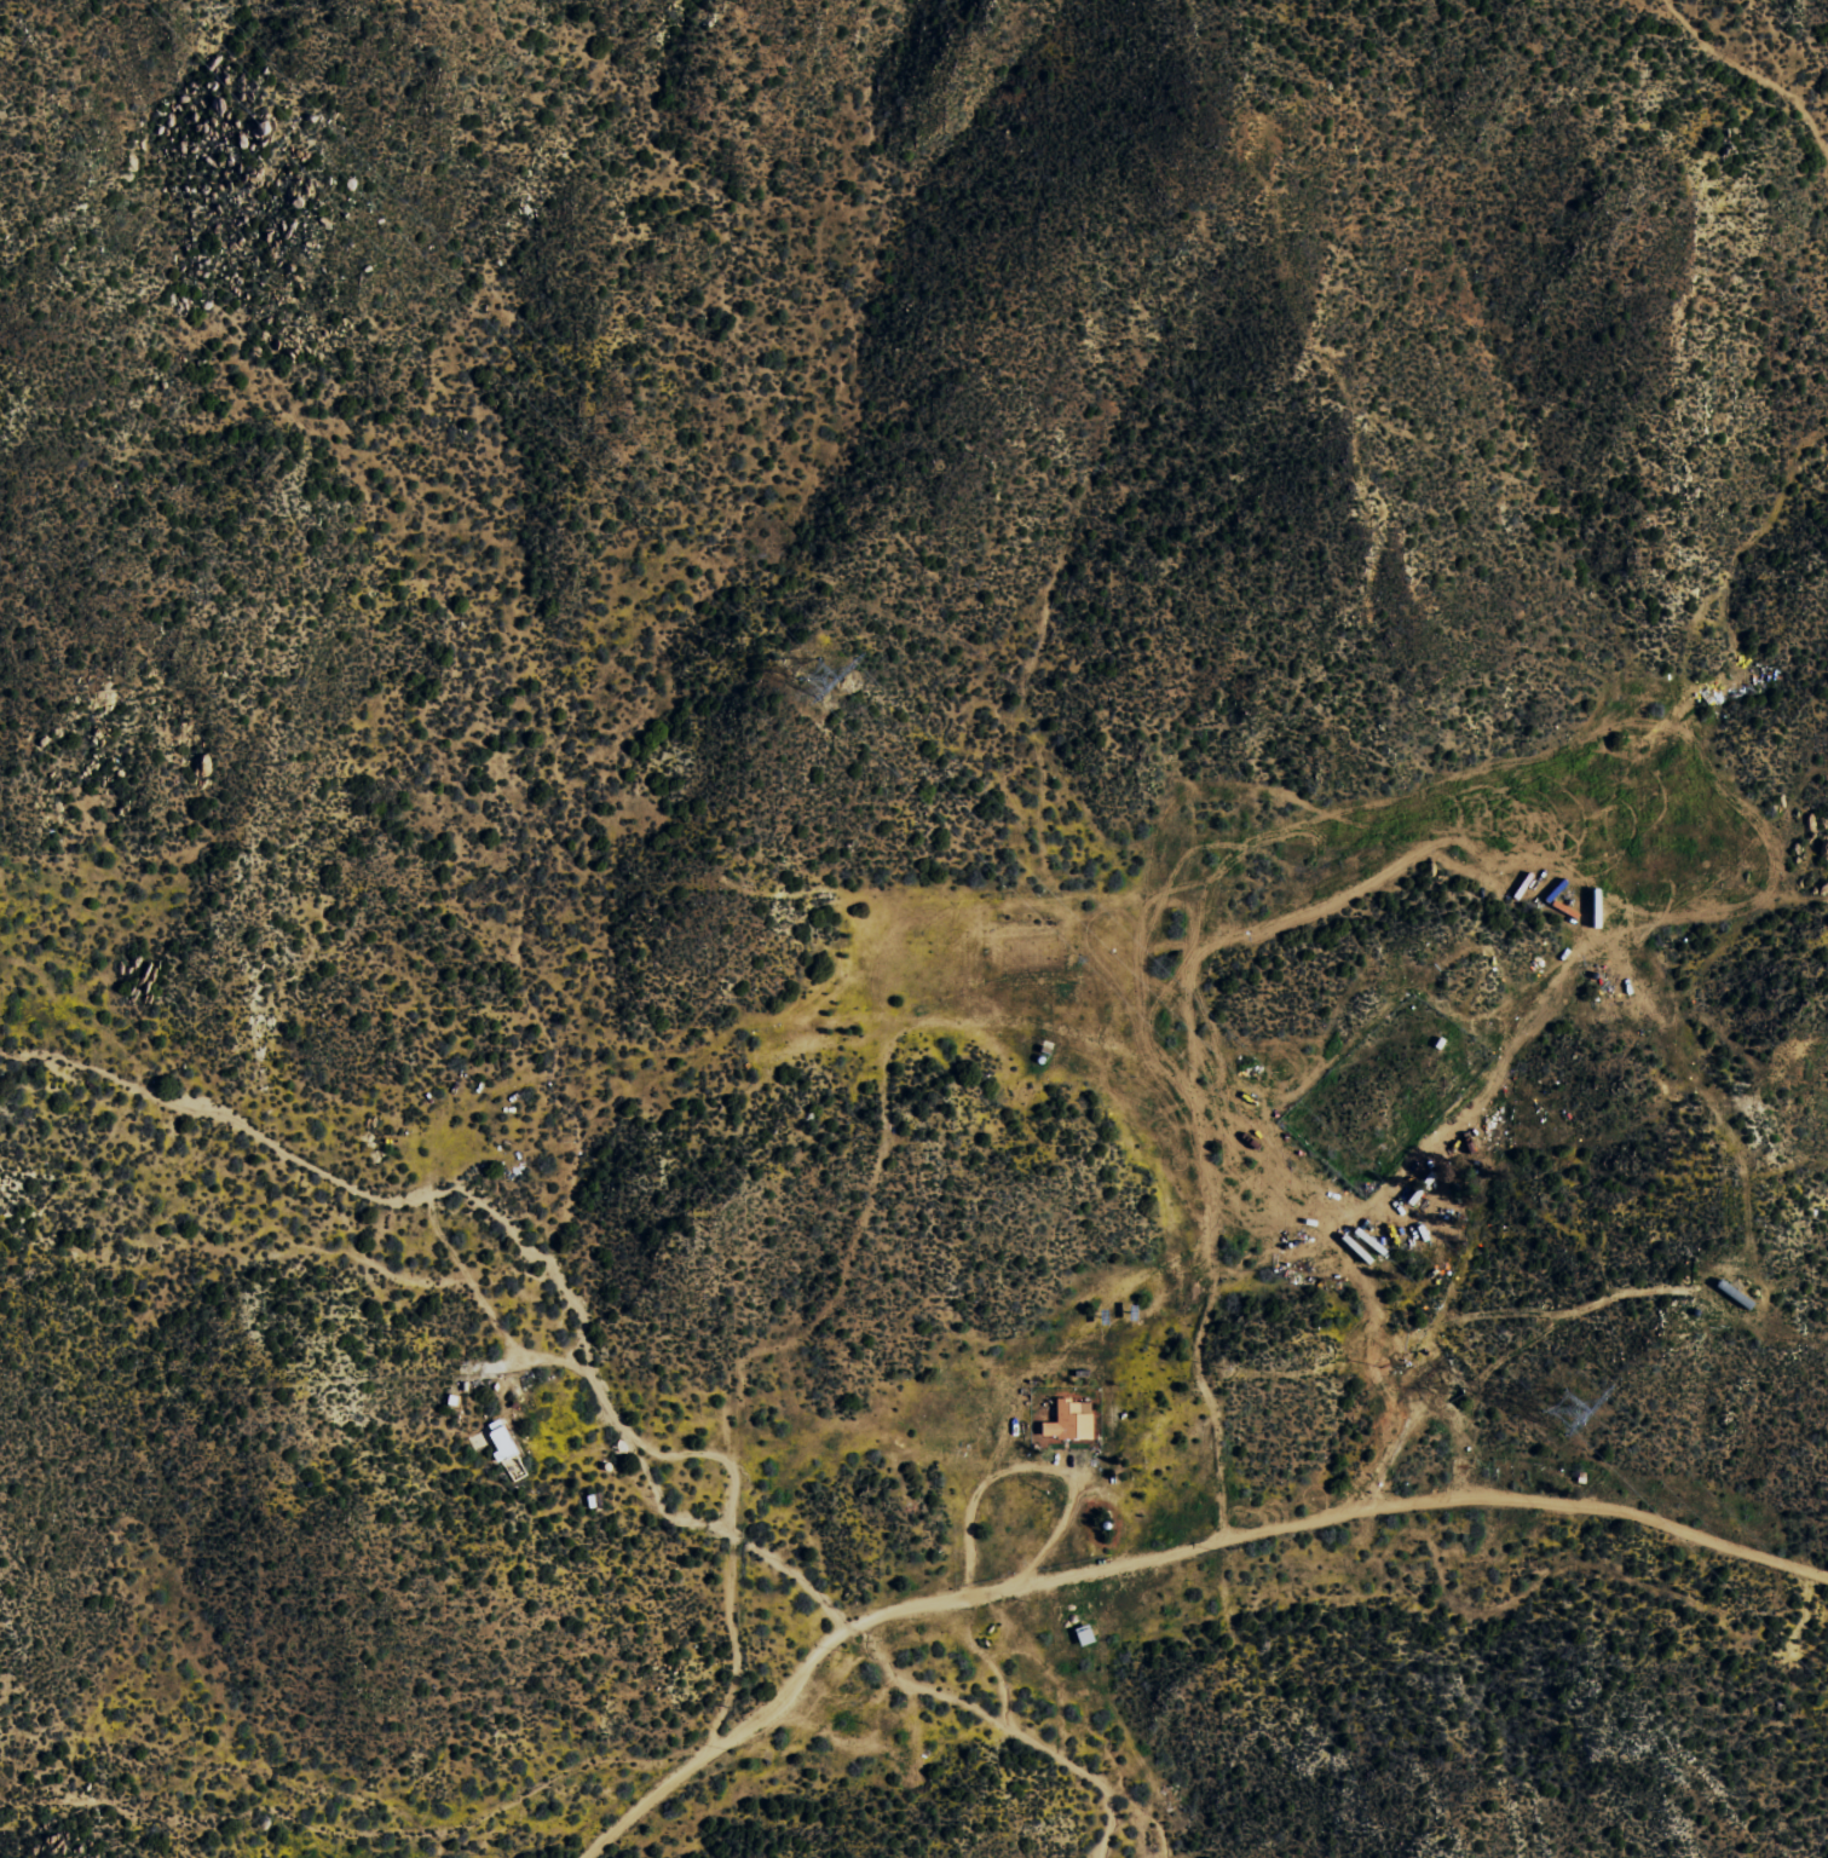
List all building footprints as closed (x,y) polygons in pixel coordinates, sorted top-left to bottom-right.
[(1094,1436),(1093,1399),(1057,1400),(1058,1421),(1043,1422),(1043,1437),(1094,1436)] [(502,1459),(518,1452),(502,1418),(486,1425),(502,1459)]
